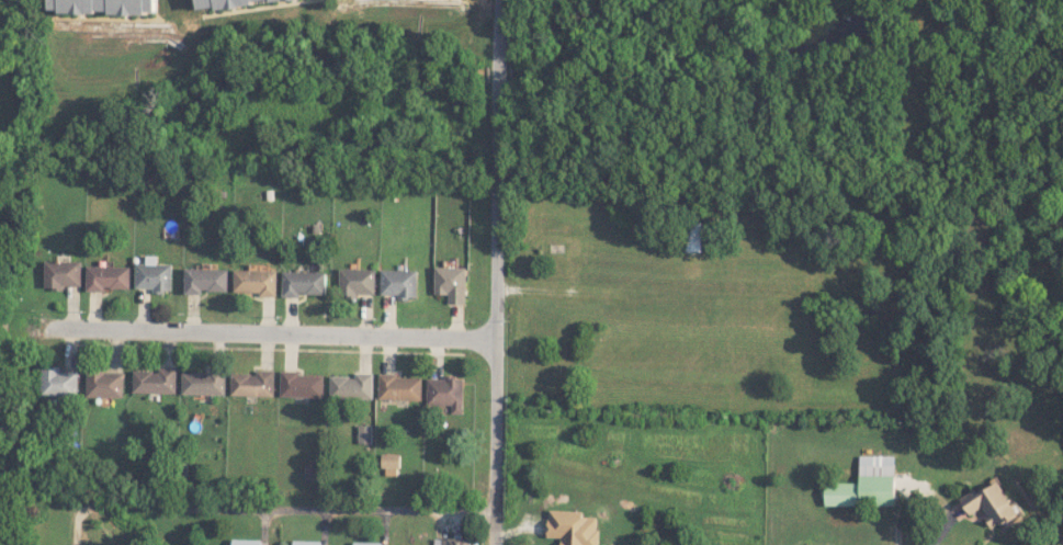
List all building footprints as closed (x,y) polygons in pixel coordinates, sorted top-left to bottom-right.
[(158,14),(158,0),(49,0),(49,12),(158,14)] [(279,0),(197,0),(199,11),(279,0)] [(703,251),(703,223),(688,222),(687,250),(703,251)] [(81,285),(80,260),(44,261),(45,289),(62,288),(62,286),(81,285)] [(134,288),(152,288),(152,292),(170,292),(171,264),(135,263),(134,288)] [(85,289),(128,290),(129,266),(86,265),(85,289)] [(466,304),(467,267),(434,266),(434,294),(448,294),(448,303),(466,304)] [(227,291),(227,268),(184,268),(184,293),(200,293),(201,291),(227,291)] [(375,269),(339,268),(338,297),(358,298),(358,294),(374,294),(375,269)] [(233,292),(259,292),(259,296),(276,296),(276,270),(233,269),(233,292)] [(417,270),(380,269),(380,295),(416,296),(417,270)] [(325,294),(326,271),(282,271),(282,296),(299,297),(299,293),(325,294)] [(41,368),(41,396),(77,396),(77,368),(41,368)] [(175,393),(176,368),(158,368),(158,371),(132,370),(132,392),(175,393)] [(274,396),(274,370),(256,370),(256,373),(230,373),(230,395),(274,396)] [(122,397),(123,372),(87,371),(86,396),(122,397)] [(224,395),(225,373),(181,372),(181,394),(224,395)] [(323,373),(280,372),(280,396),(323,397),(323,373)] [(372,399),(372,373),(354,372),(354,376),(329,375),(329,398),(372,399)] [(421,400),(421,375),(378,375),(378,399),(421,400)] [(463,378),(427,377),(426,404),(451,405),(450,413),(462,414),(463,378)] [(371,443),(372,425),(359,425),(358,443),(371,443)] [(399,454),(383,454),(382,475),(398,475),(399,454)] [(894,505),(895,456),(858,456),(858,482),(824,482),(824,504),(894,505)] [(968,514),(980,508),(991,528),(1017,513),(998,480),(977,492),(975,489),(959,498),(968,514)] [(598,517),(583,516),(583,510),(548,510),(547,537),(560,537),(560,544),(597,544),(598,517)]
